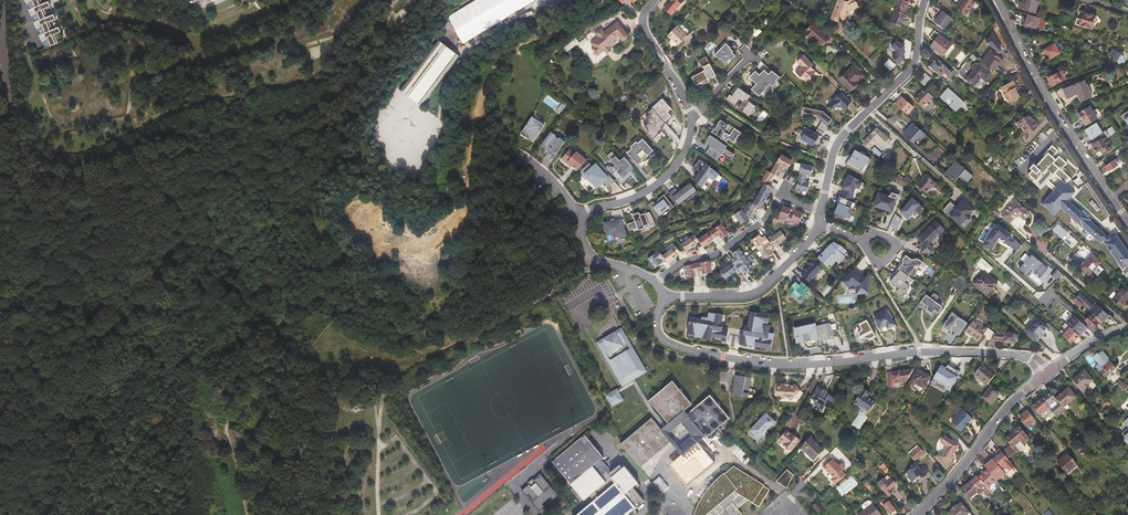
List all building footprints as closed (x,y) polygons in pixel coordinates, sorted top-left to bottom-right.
[(44,33),(44,42),(46,47),(50,45),(51,46),(58,43),(56,34),(62,32),(48,0),(31,0),(44,33)] [(547,2),(551,9),(553,8),(554,9),(558,6),(555,1),(558,0),(550,0),(547,2)] [(671,2),(672,3),(670,5),(669,5),(665,10),(672,15),(685,0),(673,0),(671,2)] [(832,19),(838,21),(839,18),(846,20),(850,10),(860,6),(857,0),(853,0),(849,2),(845,1),(846,0),(839,0),(832,19)] [(907,10),(911,0),(898,0),(896,5),(898,6),(907,9),(907,10)] [(957,9),(967,16),(976,2),(973,0),(963,0),(957,9)] [(1036,13),(1037,9),(1038,10),(1040,2),(1039,0),(1020,0),(1020,1),(1018,0),(1018,3),(1019,3),(1018,8),(1036,13)] [(906,13),(907,9),(898,6),(892,22),(903,26),(907,14),(906,13)] [(953,18),(943,11),(936,22),(945,29),(953,18)] [(1076,24),(1092,29),(1096,15),(1079,11),(1076,24)] [(1037,29),(1040,18),(1028,15),(1026,25),(1037,29)] [(609,46),(610,47),(612,46),(614,48),(616,46),(615,44),(617,42),(615,40),(618,38),(617,37),(619,35),(622,39),(623,39),(624,39),(625,40),(626,39),(627,39),(628,39),(628,38),(629,38),(629,37),(629,35),(613,16),(595,31),(599,37),(592,43),(596,47),(594,49),(599,56),(607,50),(607,48),(609,46)] [(805,33),(807,34),(816,25),(814,23),(805,33)] [(816,25),(807,34),(812,39),(813,37),(824,47),(831,38),(816,25)] [(675,40),(676,41),(684,32),(677,26),(668,35),(672,39),(673,38),(675,40)] [(751,32),(755,37),(761,32),(757,27),(751,32)] [(935,31),(930,38),(935,42),(932,47),(943,56),(952,44),(935,31)] [(684,32),(676,41),(679,44),(688,35),(684,32)] [(577,40),(564,48),(567,52),(576,45),(577,46),(578,45),(581,49),(589,43),(586,38),(579,43),(577,40)] [(399,91),(421,107),(459,58),(437,41),(399,91)] [(1050,60),(1061,53),(1063,57),(1067,54),(1061,44),(1058,43),(1055,45),(1055,44),(1044,50),(1050,60)] [(732,49),(727,44),(716,56),(721,60),(722,59),(727,65),(731,61),(732,62),(737,57),(734,54),(735,53),(731,49),(732,49)] [(1119,64),(1125,62),(1123,55),(1121,56),(1120,56),(1121,54),(1114,49),(1110,55),(1117,60),(1118,59),(1119,64)] [(896,65),(897,66),(905,57),(898,51),(890,59),(896,65)] [(991,51),(983,61),(996,71),(1003,60),(998,56),(994,53),(991,51)] [(1061,53),(1050,60),(1052,63),(1063,57),(1061,53)] [(803,55),(797,61),(802,66),(795,73),(800,78),(802,76),(807,80),(816,71),(811,66),(813,64),(803,55)] [(896,65),(890,59),(885,65),(891,71),(896,65)] [(954,73),(939,61),(932,68),(947,81),(954,73)] [(1079,73),(1075,63),(1067,68),(1070,73),(1072,72),(1073,75),(1079,73)] [(992,72),(980,64),(968,80),(975,85),(981,77),(986,80),(992,72)] [(865,76),(854,65),(841,80),(852,90),(865,76)] [(710,83),(709,79),(716,75),(711,67),(692,77),(695,84),(700,83),(700,84),(710,83)] [(763,75),(759,75),(756,72),(750,77),(757,84),(754,88),(758,92),(760,91),(762,92),(769,84),(773,87),(777,82),(775,80),(779,77),(771,69),(767,73),(766,72),(763,75)] [(1048,78),(1053,86),(1066,79),(1065,78),(1066,75),(1063,70),(1048,78)] [(925,74),(919,80),(925,86),(931,80),(925,74)] [(1016,86),(1016,85),(1015,81),(1012,81),(1001,87),(1010,103),(1021,96),(1018,91),(1016,88),(1016,86)] [(1091,97),(1085,81),(1063,89),(1066,98),(1077,94),(1080,101),(1091,97)] [(744,92),(736,86),(731,92),(733,94),(727,101),(734,107),(739,100),(743,102),(740,106),(744,109),(742,111),(749,116),(756,106),(748,100),(751,96),(744,92)] [(949,87),(941,97),(957,112),(966,102),(949,87)] [(921,95),(928,102),(933,96),(924,88),(921,92),(922,93),(921,95)] [(849,107),(852,103),(842,94),(839,97),(834,101),(834,100),(830,105),(835,110),(839,106),(840,108),(842,108),(845,111),(849,107)] [(924,107),(928,102),(921,95),(916,100),(924,107)] [(897,104),(908,115),(915,107),(903,97),(897,104)] [(653,109),(665,122),(671,116),(668,112),(672,108),(663,98),(652,108),(653,109)] [(555,112),(560,115),(567,105),(563,102),(555,112)] [(815,133),(822,137),(832,119),(823,111),(803,107),(803,113),(816,115),(818,117),(813,126),(817,129),(815,133)] [(1097,117),(1090,107),(1079,114),(1085,124),(1097,117)] [(662,128),(667,124),(665,122),(653,109),(649,112),(651,114),(646,119),(648,121),(644,125),(649,131),(648,133),(653,139),(659,133),(658,131),(661,128),(662,128)] [(566,110),(563,115),(567,118),(568,117),(570,119),(573,115),(566,110)] [(1026,131),(1037,124),(1033,118),(1029,112),(1016,120),(1019,124),(1022,123),(1022,124),(1026,131)] [(540,133),(544,127),(539,123),(538,124),(531,119),(521,135),(533,143),(538,136),(536,135),(538,132),(540,133)] [(738,136),(742,133),(737,130),(734,128),(729,124),(728,125),(726,124),(720,119),(716,124),(717,125),(715,128),(714,128),(711,132),(726,142),(728,138),(734,142),(738,136)] [(914,123),(904,133),(914,142),(919,136),(922,138),(926,134),(914,123)] [(1096,123),(1085,130),(1091,140),(1094,138),(1102,133),(1096,123)] [(658,131),(659,133),(668,125),(667,124),(662,128),(661,128),(658,131)] [(819,142),(822,137),(815,133),(805,127),(801,133),(804,134),(804,136),(801,141),(807,144),(808,143),(813,146),(817,141),(819,142)] [(864,142),(876,152),(881,157),(892,143),(892,141),(878,128),(864,142)] [(1106,131),(1102,133),(1094,138),(1096,142),(1092,145),(1097,152),(1101,150),(1103,154),(1113,148),(1106,136),(1108,134),(1106,131)] [(555,161),(560,154),(557,152),(565,142),(559,138),(558,140),(555,137),(555,136),(551,133),(538,149),(547,155),(555,161)] [(1001,134),(995,140),(999,144),(1004,138),(1001,134)] [(727,147),(711,136),(707,141),(713,145),(711,147),(710,146),(706,153),(717,161),(722,154),(731,160),(735,155),(726,149),(727,147)] [(648,155),(653,150),(643,139),(638,143),(636,141),(631,146),(632,148),(633,148),(628,153),(638,164),(643,160),(645,159),(646,159),(647,158),(648,157),(648,156),(648,155)] [(1058,150),(1052,145),(1043,154),(1044,155),(1035,165),(1033,163),(1029,167),(1031,170),(1028,173),(1033,179),(1031,180),(1040,188),(1045,182),(1053,190),(1062,180),(1066,183),(1071,178),(1064,172),(1066,169),(1064,167),(1067,164),(1058,156),(1055,159),(1053,156),(1058,150)] [(577,170),(586,159),(577,151),(575,153),(570,149),(561,159),(567,163),(568,162),(572,166),(577,170)] [(855,151),(850,161),(848,160),(846,165),(860,173),(866,163),(868,165),(871,160),(865,156),(866,154),(861,151),(860,153),(855,151)] [(782,155),(777,162),(785,166),(788,168),(792,160),(782,155)] [(616,163),(618,165),(610,171),(623,185),(634,175),(626,165),(629,163),(624,157),(620,161),(616,156),(612,159),(613,161),(616,163)] [(1120,159),(1119,157),(1105,166),(1108,171),(1118,165),(1116,162),(1120,159)] [(701,172),(694,179),(707,192),(721,177),(704,159),(696,167),(701,172)] [(779,177),(785,166),(777,162),(769,176),(772,178),(776,180),(778,177),(779,177)] [(601,183),(604,183),(608,188),(615,182),(606,172),(603,174),(596,166),(593,168),(589,163),(582,170),(582,173),(586,178),(588,176),(597,186),(601,183)] [(953,167),(952,167),(947,173),(955,181),(961,174),(969,181),(973,176),(958,163),(953,167)] [(802,164),(799,177),(807,178),(807,175),(811,175),(813,166),(802,164)] [(766,188),(772,178),(769,176),(765,174),(759,185),(762,187),(759,193),(766,197),(770,190),(766,188)] [(859,186),(860,186),(862,181),(848,175),(845,183),(843,182),(841,187),(844,189),(841,197),(850,201),(856,186),(858,187),(859,186)] [(936,183),(927,175),(918,185),(927,193),(936,183)] [(807,178),(799,177),(796,189),(807,192),(810,183),(806,182),(807,178)] [(1074,181),(1079,186),(1084,183),(1080,177),(1074,181)] [(1081,211),(1082,210),(1080,208),(1079,208),(1068,199),(1074,191),(1066,183),(1062,180),(1053,190),(1042,203),(1054,214),(1061,206),(1072,216),(1071,217),(1083,227),(1084,227),(1086,229),(1093,235),(1101,242),(1105,237),(1106,239),(1107,239),(1105,241),(1111,249),(1123,268),(1127,264),(1127,248),(1124,242),(1117,232),(1111,237),(1109,235),(1107,235),(1091,219),(1092,218),(1089,216),(1088,217),(1087,219),(1080,213),(1081,211)] [(676,188),(670,193),(679,204),(686,198),(691,194),(694,197),(699,193),(696,190),(697,190),(691,183),(679,192),(676,188)] [(889,196),(878,193),(874,206),(881,208),(881,206),(887,207),(886,210),(892,212),(896,200),(897,201),(898,199),(900,195),(892,192),(891,195),(889,195),(889,196)] [(758,211),(766,197),(759,193),(751,207),(754,209),(758,211)] [(649,204),(656,218),(661,213),(661,214),(668,207),(670,210),(675,207),(665,195),(658,200),(659,201),(656,204),(655,202),(654,201),(649,204)] [(841,197),(838,202),(839,203),(835,212),(836,212),(834,216),(841,219),(843,215),(847,217),(851,208),(853,209),(856,203),(850,201),(841,197)] [(913,197),(901,210),(909,217),(916,209),(920,213),(925,207),(913,197)] [(944,210),(960,224),(965,218),(966,219),(971,219),(970,214),(974,210),(963,201),(957,208),(950,203),(944,210)] [(1017,212),(1022,206),(1019,203),(1017,206),(1013,203),(1010,206),(1017,212)] [(754,209),(751,207),(747,205),(741,215),(739,213),(732,218),(739,227),(746,222),(754,209)] [(779,216),(787,219),(790,213),(792,208),(784,205),(780,215),(776,214),(773,220),(777,222),(779,216)] [(1030,213),(1022,206),(1017,212),(1010,206),(1002,216),(1017,229),(1030,213)] [(804,212),(796,209),(794,215),(790,213),(787,219),(787,220),(791,222),(791,220),(800,224),(804,212)] [(632,222),(628,224),(631,230),(634,229),(634,230),(639,228),(639,230),(645,228),(644,226),(649,224),(645,213),(641,215),(640,213),(634,216),(633,213),(629,215),(632,222)] [(902,219),(895,214),(890,225),(897,229),(902,219)] [(611,221),(604,222),(607,235),(613,234),(614,237),(618,236),(619,238),(627,235),(623,224),(621,219),(615,220),(611,221)] [(920,237),(923,240),(922,251),(932,253),(933,246),(931,246),(932,241),(940,233),(941,234),(945,229),(936,220),(920,237)] [(999,239),(1001,236),(1017,250),(1023,243),(997,222),(996,225),(988,234),(993,223),(991,221),(984,228),(979,239),(984,242),(983,245),(992,249),(994,247),(997,242),(999,239)] [(729,233),(722,224),(712,231),(716,237),(719,235),(721,238),(729,233)] [(1063,239),(1068,233),(1064,228),(1058,224),(1053,230),(1063,239)] [(1093,235),(1086,229),(1082,233),(1089,239),(1093,235)] [(716,237),(712,231),(698,240),(699,241),(703,247),(713,240),(712,239),(716,237)] [(769,242),(772,246),(776,244),(776,245),(786,238),(781,231),(768,240),(769,242)] [(699,241),(698,240),(695,235),(682,244),(687,251),(697,245),(696,244),(699,241)] [(759,249),(769,242),(768,240),(765,236),(762,238),(760,235),(752,240),(759,249)] [(772,246),(769,242),(759,249),(765,259),(773,254),(770,250),(774,248),(772,246)] [(832,245),(833,246),(829,251),(826,248),(818,258),(830,268),(837,260),(839,262),(845,257),(842,255),(846,251),(842,247),(834,243),(832,245)] [(675,245),(662,255),(663,257),(668,262),(677,255),(676,254),(679,251),(675,245)] [(1084,246),(1079,252),(1088,260),(1085,263),(1084,263),(1081,267),(1091,275),(1102,262),(1084,246)] [(733,262),(736,265),(746,258),(740,249),(732,254),(734,257),(731,259),(733,262)] [(663,257),(662,255),(658,251),(648,259),(656,268),(662,262),(660,259),(663,257)] [(1049,266),(1032,254),(1030,256),(1025,252),(1021,259),(1025,261),(1020,268),(1028,274),(1032,269),(1042,276),(1049,266)] [(1082,256),(1076,253),(1073,258),(1077,261),(1079,257),(1081,258),(1082,256)] [(915,268),(920,267),(923,262),(919,259),(912,259),(905,255),(903,259),(904,260),(902,262),(901,261),(897,267),(898,268),(912,278),(916,273),(913,270),(915,268)] [(736,265),(738,269),(740,272),(743,269),(746,272),(753,267),(746,258),(736,265)] [(984,259),(981,261),(991,271),(994,268),(984,259)] [(823,269),(814,260),(809,265),(810,265),(811,266),(808,269),(807,268),(803,272),(805,273),(802,275),(809,282),(823,269)] [(709,261),(697,264),(698,271),(702,270),(703,274),(712,272),(709,261)] [(991,271),(981,261),(978,264),(985,271),(989,274),(991,271)] [(734,271),(738,269),(736,265),(733,262),(720,272),(725,279),(735,272),(734,271)] [(697,264),(684,266),(687,278),(695,276),(694,272),(698,271),(697,264)] [(913,280),(913,279),(912,278),(898,268),(894,274),(895,275),(890,281),(892,284),(895,286),(895,285),(899,288),(896,291),(900,297),(907,293),(905,290),(909,288),(907,284),(913,280)] [(842,282),(848,287),(849,289),(857,289),(857,293),(868,293),(867,278),(863,275),(861,278),(853,270),(842,282)] [(989,274),(985,271),(975,283),(987,295),(998,283),(989,274)] [(967,283),(959,276),(952,286),(961,292),(967,283)] [(811,289),(797,277),(792,283),(793,284),(788,289),(798,299),(804,293),(806,295),(811,289)] [(1069,283),(1065,286),(1072,293),(1076,289),(1069,283)] [(1126,285),(1117,294),(1114,291),(1110,296),(1121,306),(1122,306),(1123,307),(1124,307),(1127,303),(1127,301),(1127,300),(1127,299),(1127,287),(1126,285)] [(938,313),(942,307),(935,302),(938,297),(933,294),(930,298),(926,295),(920,303),(926,307),(925,309),(931,313),(934,309),(938,313)] [(1106,317),(1109,314),(1096,302),(1093,305),(1080,294),(1077,297),(1087,306),(1094,313),(1101,319),(1105,322),(1108,319),(1106,317)] [(1055,298),(1050,304),(1058,311),(1063,305),(1055,298)] [(1081,308),(1084,304),(1077,298),(1074,301),(1081,308)] [(728,331),(726,341),(729,342),(730,334),(738,336),(737,343),(739,343),(741,333),(744,333),(745,325),(749,326),(750,319),(753,319),(754,312),(749,311),(739,312),(738,317),(723,314),(721,329),(728,331)] [(887,311),(874,319),(876,321),(877,320),(879,323),(878,324),(881,329),(887,325),(889,330),(896,326),(887,311)] [(728,331),(721,329),(723,314),(709,312),(708,317),(702,316),(702,318),(690,316),(687,332),(695,334),(695,336),(699,336),(700,334),(703,334),(711,335),(722,337),(721,340),(726,341),(728,331)] [(767,332),(770,313),(761,312),(761,313),(754,312),(753,319),(750,319),(749,326),(745,325),(744,333),(741,333),(739,343),(744,344),(745,342),(753,343),(766,345),(766,348),(771,349),(774,333),(767,332)] [(1087,320),(1095,327),(1101,319),(1094,313),(1091,316),(1090,316),(1087,320)] [(959,318),(952,314),(943,327),(950,331),(952,328),(955,330),(954,331),(960,334),(968,323),(962,319),(961,321),(958,319),(959,318)] [(1067,324),(1076,331),(1076,330),(1082,335),(1088,328),(1074,315),(1067,324)] [(1026,328),(1038,339),(1048,328),(1036,317),(1026,328)] [(861,339),(869,339),(869,340),(876,337),(867,320),(859,324),(862,329),(860,330),(858,334),(861,339)] [(987,337),(991,331),(979,324),(979,325),(973,321),(967,330),(974,335),(973,336),(980,340),(984,335),(987,337)] [(831,323),(816,327),(820,341),(825,339),(826,341),(835,339),(831,323)] [(1072,343),(1081,336),(1076,331),(1067,324),(1066,323),(1063,327),(1068,331),(1064,335),(1072,343)] [(617,365),(636,353),(631,345),(630,346),(627,341),(628,341),(620,327),(596,342),(622,385),(627,383),(628,383),(617,365)] [(987,337),(992,341),(993,340),(996,335),(991,331),(987,337)] [(1016,333),(999,331),(996,335),(993,340),(1015,342),(1015,340),(1016,333)] [(1114,387),(1117,384),(1117,383),(1121,380),(1124,377),(1111,364),(1113,362),(1104,352),(1100,355),(1098,354),(1094,358),(1100,364),(1096,367),(1114,387)] [(633,379),(636,377),(647,371),(636,353),(617,365),(628,383),(633,379)] [(957,377),(959,373),(961,369),(952,363),(944,376),(945,377),(942,382),(943,384),(947,386),(950,386),(953,381),(956,383),(959,379),(958,378),(957,377)] [(946,367),(943,364),(938,372),(941,375),(946,367)] [(982,365),(976,373),(985,379),(984,381),(988,384),(995,376),(982,365)] [(1008,368),(1005,371),(1011,376),(1014,373),(1008,368)] [(1073,380),(1082,390),(1087,386),(1092,391),(1098,386),(1084,369),(1079,372),(1081,374),(1079,375),(1073,380)] [(905,384),(914,370),(888,374),(889,390),(894,390),(894,385),(905,384)] [(930,377),(918,370),(912,381),(924,388),(930,377)] [(654,409),(649,400),(644,391),(636,377),(633,379),(628,383),(627,383),(621,387),(618,389),(619,392),(622,390),(634,382),(641,393),(646,402),(651,411),(651,412),(661,424),(664,428),(667,425),(664,422),(654,410),(654,409)] [(1016,377),(1009,383),(1011,386),(1018,381),(1016,377)] [(749,399),(752,383),(736,380),(733,395),(749,399)] [(621,443),(624,446),(637,462),(639,465),(670,440),(665,434),(667,433),(680,421),(691,434),(678,446),(683,453),(682,454),(674,461),(682,470),(683,471),(694,483),(717,464),(706,452),(706,451),(697,441),(704,435),(706,438),(730,418),(711,395),(705,400),(688,414),(685,411),(693,404),(680,388),(674,381),(650,400),(656,407),(667,420),(669,423),(667,425),(664,428),(662,429),(659,426),(653,417),(646,423),(634,433),(621,443)] [(779,385),(779,391),(790,399),(798,399),(798,395),(803,392),(798,387),(799,386),(798,385),(792,385),(792,386),(787,386),(787,385),(779,385)] [(1000,393),(991,386),(983,397),(992,404),(1000,393)] [(624,399),(619,392),(618,389),(617,388),(606,395),(613,406),(624,399)] [(819,388),(813,398),(817,401),(816,402),(818,402),(817,404),(824,408),(825,406),(830,409),(836,399),(831,397),(832,395),(828,393),(827,394),(824,392),(825,391),(819,388)] [(1056,399),(1064,408),(1066,411),(1072,405),(1070,403),(1076,398),(1069,389),(1056,399)] [(864,390),(855,402),(869,413),(876,403),(867,397),(869,393),(864,390)] [(1042,400),(1049,408),(1053,413),(1057,418),(1064,412),(1062,410),(1064,408),(1056,399),(1051,393),(1042,400)] [(1040,415),(1049,408),(1042,400),(1034,407),(1040,415)] [(1049,408),(1040,415),(1045,420),(1053,413),(1049,408)] [(963,409),(951,422),(960,430),(972,418),(963,409)] [(1028,427),(1036,421),(1028,411),(1020,417),(1028,427)] [(767,414),(751,430),(760,438),(775,421),(767,414)] [(1011,446),(1017,452),(1017,453),(1026,446),(1025,444),(1030,440),(1021,427),(1006,439),(1011,446)] [(787,431),(780,439),(785,444),(784,445),(791,451),(800,440),(796,436),(795,437),(787,431)] [(670,440),(682,454),(683,453),(678,446),(667,433),(665,434),(670,440)] [(554,463),(568,480),(584,500),(590,495),(592,498),(594,500),(593,501),(576,514),(630,514),(629,514),(628,513),(644,500),(633,487),(639,482),(628,469),(625,466),(622,468),(620,465),(610,472),(609,470),(610,469),(602,460),(601,458),(602,456),(590,441),(585,435),(553,462),(554,463)] [(811,437),(802,447),(815,459),(824,450),(811,437)] [(947,447),(945,452),(941,456),(939,454),(936,457),(945,467),(952,461),(951,460),(954,458),(953,456),(959,445),(944,437),(940,443),(943,445),(947,447)] [(1003,453),(1008,459),(1017,452),(1011,446),(1003,453)] [(919,447),(910,454),(915,460),(924,453),(919,447)] [(1010,471),(1015,468),(1008,459),(1003,453),(1000,450),(997,452),(999,456),(994,460),(1004,472),(1008,468),(1010,471)] [(1068,454),(1058,462),(1067,474),(1077,465),(1068,454)] [(828,477),(836,484),(846,476),(842,472),(846,468),(842,464),(840,467),(833,460),(830,463),(825,468),(831,474),(828,477)] [(1006,474),(1004,472),(994,460),(985,467),(988,470),(997,481),(1006,474)] [(928,476),(926,474),(917,462),(912,466),(913,468),(906,474),(907,475),(909,478),(911,478),(912,477),(915,480),(919,477),(921,476),(924,479),(928,476)] [(880,467),(885,474),(890,470),(884,463),(880,467)] [(735,465),(726,473),(724,475),(726,478),(720,483),(724,487),(720,491),(716,487),(707,501),(712,507),(703,514),(718,514),(723,511),(727,514),(740,514),(741,514),(736,508),(746,500),(758,508),(769,491),(761,485),(762,483),(735,465)] [(787,469),(778,481),(787,487),(793,474),(787,469)] [(989,489),(997,481),(988,470),(979,477),(989,489)] [(726,473),(724,471),(712,487),(705,498),(695,514),(703,514),(712,507),(707,501),(716,487),(720,491),(724,487),(720,483),(726,478),(724,475),(726,473)] [(538,477),(536,479),(534,481),(533,482),(537,486),(533,489),(531,486),(530,484),(529,485),(523,491),(528,496),(530,495),(534,500),(532,502),(541,513),(543,512),(550,506),(561,497),(541,474),(538,477)] [(662,493),(669,488),(659,476),(652,482),(662,493)] [(889,476),(879,484),(889,496),(892,494),(890,490),(896,484),(889,476)] [(978,476),(970,483),(979,495),(980,496),(985,491),(989,497),(993,494),(989,489),(979,477),(978,476)] [(529,485),(530,484),(531,486),(533,489),(537,486),(533,482),(534,481),(533,479),(529,482),(527,484),(529,485)] [(867,490),(873,486),(868,482),(863,486),(867,490)] [(970,483),(963,488),(967,493),(966,494),(970,499),(972,498),(973,499),(979,495),(970,483)] [(882,502),(891,514),(896,514),(898,514),(886,499),(882,502)] [(862,505),(862,507),(865,511),(859,514),(881,514),(875,506),(870,501),(867,501),(862,505)] [(818,503),(814,506),(819,513),(823,510),(818,503)] [(949,514),(972,514),(963,504),(958,508),(957,506),(952,510),(953,512),(949,514)]
